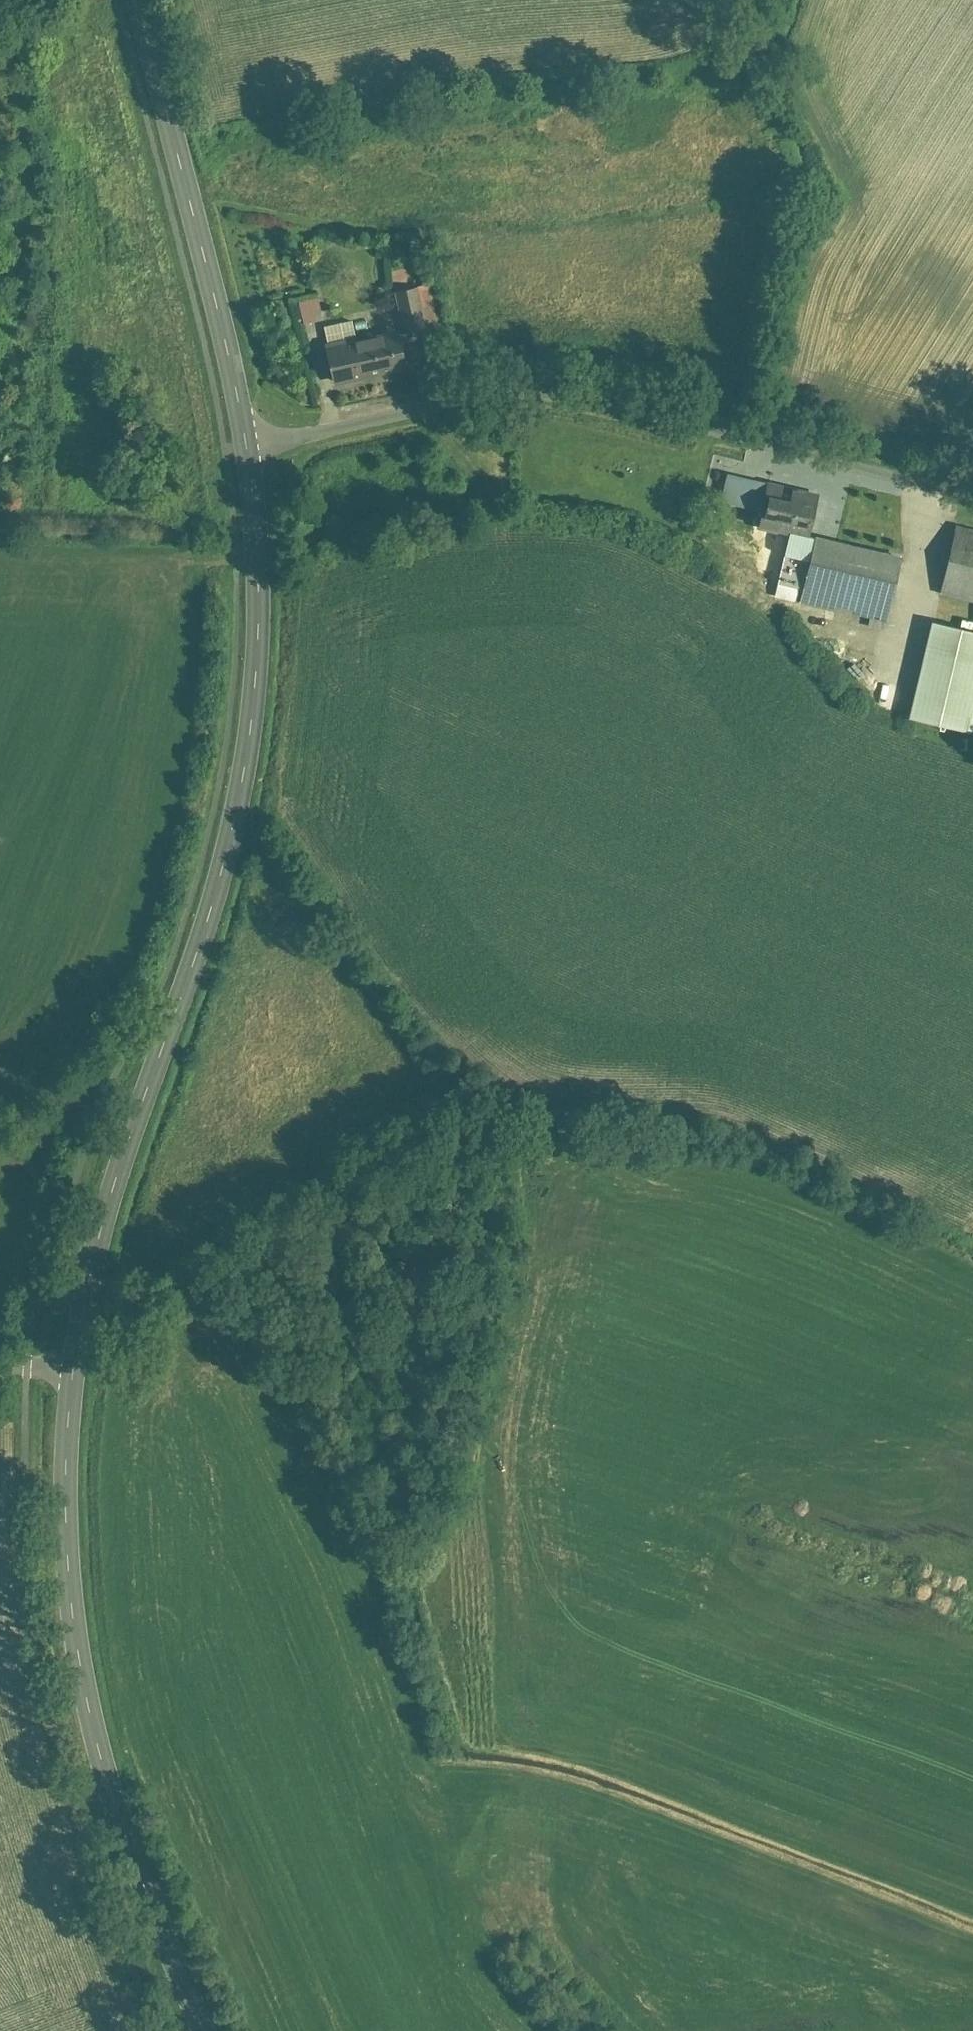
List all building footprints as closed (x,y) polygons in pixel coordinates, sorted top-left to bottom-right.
[(429,284),(407,290),(416,329),(439,323),(429,284)] [(319,297),(303,300),(307,322),(323,319),(319,297)] [(410,332),(338,349),(346,383),(418,366),(410,332)] [(801,498),(779,492),(770,524),(802,533),(803,529),(817,533),(828,496),(804,489),(801,498)] [(965,525),(949,593),(972,599),(972,527),(965,525)] [(817,533),(803,529),(802,533),(786,596),(894,622),(911,556),(817,533)] [(941,618),(918,716),(972,729),(972,626),(941,618)]
